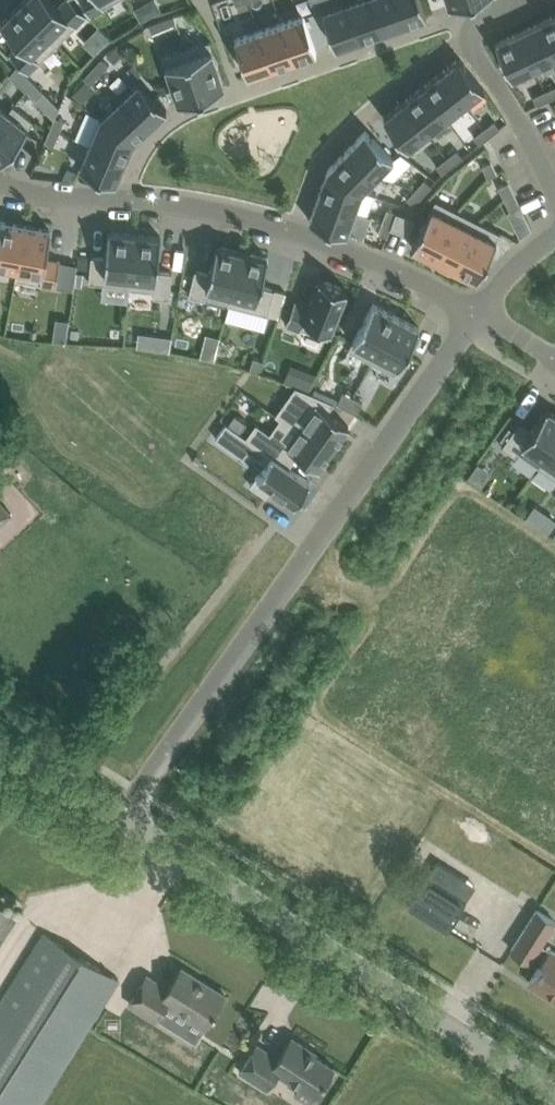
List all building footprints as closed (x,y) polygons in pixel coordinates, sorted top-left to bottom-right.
[(58,43),(87,14),(73,0),(64,0),(58,6),(52,0),(24,0),(20,4),(58,43)] [(91,16),(105,8),(104,6),(115,0),(82,0),(91,16)] [(158,0),(141,0),(134,4),(141,17),(162,6),(158,0)] [(359,39),(381,31),(371,0),(351,0),(346,2),(359,39)] [(381,31),(404,23),(396,0),(371,0),(381,31)] [(404,23),(427,15),(422,0),(396,0),(404,23)] [(359,39),(346,2),(323,10),(336,47),(359,39)] [(29,72),(58,43),(20,4),(1,23),(21,43),(10,53),(29,72)] [(317,51),(304,14),(281,22),(294,59),(317,51)] [(554,54),(554,14),(540,21),(554,54)] [(178,25),(175,15),(162,19),(165,29),(178,25)] [(165,29),(162,19),(150,24),(153,33),(165,29)] [(540,21),(518,31),(535,67),(554,58),(554,54),(540,21)] [(110,33),(98,22),(83,38),(95,49),(110,33)] [(259,29),(272,67),(294,59),(281,22),(259,29)] [(259,29),(235,37),(248,74),(272,67),(259,29)] [(518,31),(496,42),(513,77),(535,67),(518,31)] [(189,47),(186,48),(202,94),(206,92),(225,86),(209,40),(189,47)] [(123,49),(116,43),(107,52),(114,59),(123,49)] [(202,94),(186,48),(163,57),(179,102),(202,94)] [(102,57),(93,67),(100,73),(109,64),(102,57)] [(460,57),(441,72),(465,103),(484,88),(460,57)] [(6,70),(17,81),(25,73),(15,62),(6,70)] [(86,78),(91,83),(100,73),(93,67),(84,76),(86,78)] [(441,72),(422,86),(446,117),(465,103),(441,72)] [(28,89),(35,82),(25,73),(17,81),(26,90),(28,89)] [(91,83),(86,78),(74,91),(81,97),(95,86),(91,83)] [(123,97),(149,126),(167,109),(141,80),(123,97)] [(35,82),(28,89),(37,98),(44,91),(35,82)] [(546,90),(550,99),(554,96),(554,85),(546,90)] [(422,86),(404,101),(428,132),(446,117),(422,86)] [(538,104),(550,99),(546,90),(534,95),(538,104)] [(101,117),(134,140),(149,126),(123,97),(101,117)] [(404,101),(384,116),(408,147),(428,132),(404,101)] [(15,105),(9,112),(0,124),(0,160),(0,161),(1,162),(34,120),(15,105)] [(9,112),(0,105),(0,124),(9,112)] [(60,132),(65,120),(56,116),(51,128),(60,132)] [(134,140),(101,117),(90,144),(126,159),(134,140)] [(495,119),(484,127),(490,135),(501,127),(495,119)] [(55,144),(60,132),(51,128),(46,140),(55,144)] [(490,135),(484,128),(474,136),(480,143),(490,135)] [(366,130),(349,148),(377,175),(394,157),(366,130)] [(126,159),(90,144),(80,167),(117,182),(126,159)] [(377,175),(349,148),(329,169),(363,190),(377,175)] [(447,157),(453,164),(463,156),(457,149),(447,157)] [(443,172),(453,164),(447,157),(437,165),(443,172)] [(483,165),(488,177),(497,173),(491,161),(483,165)] [(329,169),(319,196),(355,210),(363,190),(329,169)] [(425,178),(416,188),(423,194),(432,185),(425,178)] [(505,198),(515,193),(509,181),(499,186),(505,198)] [(423,194),(416,188),(407,198),(415,204),(423,194)] [(520,205),(515,193),(505,198),(511,210),(520,205)] [(355,210),(319,196),(310,219),(347,233),(355,210)] [(434,257),(458,210),(436,199),(412,246),(434,257)] [(397,211),(388,207),(383,220),(392,223),(395,216),(397,211)] [(458,210),(434,257),(455,268),(479,221),(458,210)] [(412,217),(397,211),(395,216),(392,223),(391,227),(409,234),(415,218),(412,217)] [(26,225),(0,220),(0,221),(0,264),(18,268),(26,225)] [(383,220),(379,232),(388,235),(391,227),(392,223),(383,220)] [(479,221),(455,268),(477,279),(501,232),(479,221)] [(18,268),(16,278),(41,283),(56,286),(61,260),(47,258),(52,230),(26,225),(18,268)] [(130,288),(135,233),(109,231),(107,257),(92,255),(89,281),(129,285),(129,288),(130,288)] [(135,233),(130,288),(155,290),(154,296),(170,298),(173,272),(158,270),(162,236),(135,233)] [(229,304),(243,251),(217,244),(210,273),(196,269),(189,295),(205,299),(205,295),(229,301),(228,304),(229,304)] [(243,251),(229,304),(269,314),(275,289),(261,285),(268,258),(243,251)] [(79,256),(78,267),(89,268),(90,257),(79,256)] [(74,289),(77,263),(61,260),(56,286),(74,289)] [(320,278),(309,304),(296,299),(286,323),(301,329),(302,327),(328,338),(348,289),(320,278)] [(372,361),(397,315),(374,302),(349,349),(372,361)] [(397,315),(372,361),(396,374),(420,327),(397,315)] [(56,317),(53,339),(66,341),(69,319),(56,317)] [(160,336),(158,349),(170,351),(172,337),(160,336)] [(250,369),(261,373),(265,360),(254,357),(250,369)] [(304,370),(298,386),(308,390),(315,374),(304,370)] [(296,385),(276,414),(288,422),(292,417),(334,447),(350,426),(328,411),(335,402),(334,402),(321,396),(308,390),(298,386),(296,385)] [(348,408),(354,396),(344,391),(338,403),(348,408)] [(354,396),(348,408),(357,413),(363,401),(354,396)] [(502,446),(515,455),(518,451),(538,466),(554,442),(554,413),(547,408),(532,429),(520,421),(502,446)] [(235,413),(229,423),(240,431),(247,422),(235,413)] [(257,422),(247,436),(289,466),(298,454),(319,469),(334,447),(292,417),(288,423),(281,418),(271,432),(257,422)] [(227,422),(216,438),(244,457),(249,450),(267,462),(251,484),(267,495),(273,486),(295,502),(310,481),(289,466),(247,436),(240,431),(229,423),(227,422)] [(538,466),(554,477),(554,442),(538,466)] [(12,513),(0,500),(0,524),(12,513)] [(466,900),(441,884),(429,876),(410,906),(447,929),(466,900)] [(7,933),(18,915),(0,903),(0,944),(7,933)] [(541,944),(554,922),(554,921),(537,909),(512,949),(530,961),(532,958),(541,964),(530,982),(532,983),(533,981),(553,993),(551,996),(554,998),(554,952),(541,944)] [(108,997),(119,979),(45,932),(0,1003),(0,1104),(40,1104),(108,997)] [(148,975),(136,994),(131,1002),(156,1018),(167,1001),(205,1026),(226,994),(182,967),(168,988),(148,975)] [(316,1095),(334,1066),(315,1054),(316,1052),(292,1036),(278,1057),(257,1044),(240,1071),(268,1089),(278,1072),(316,1095)]
